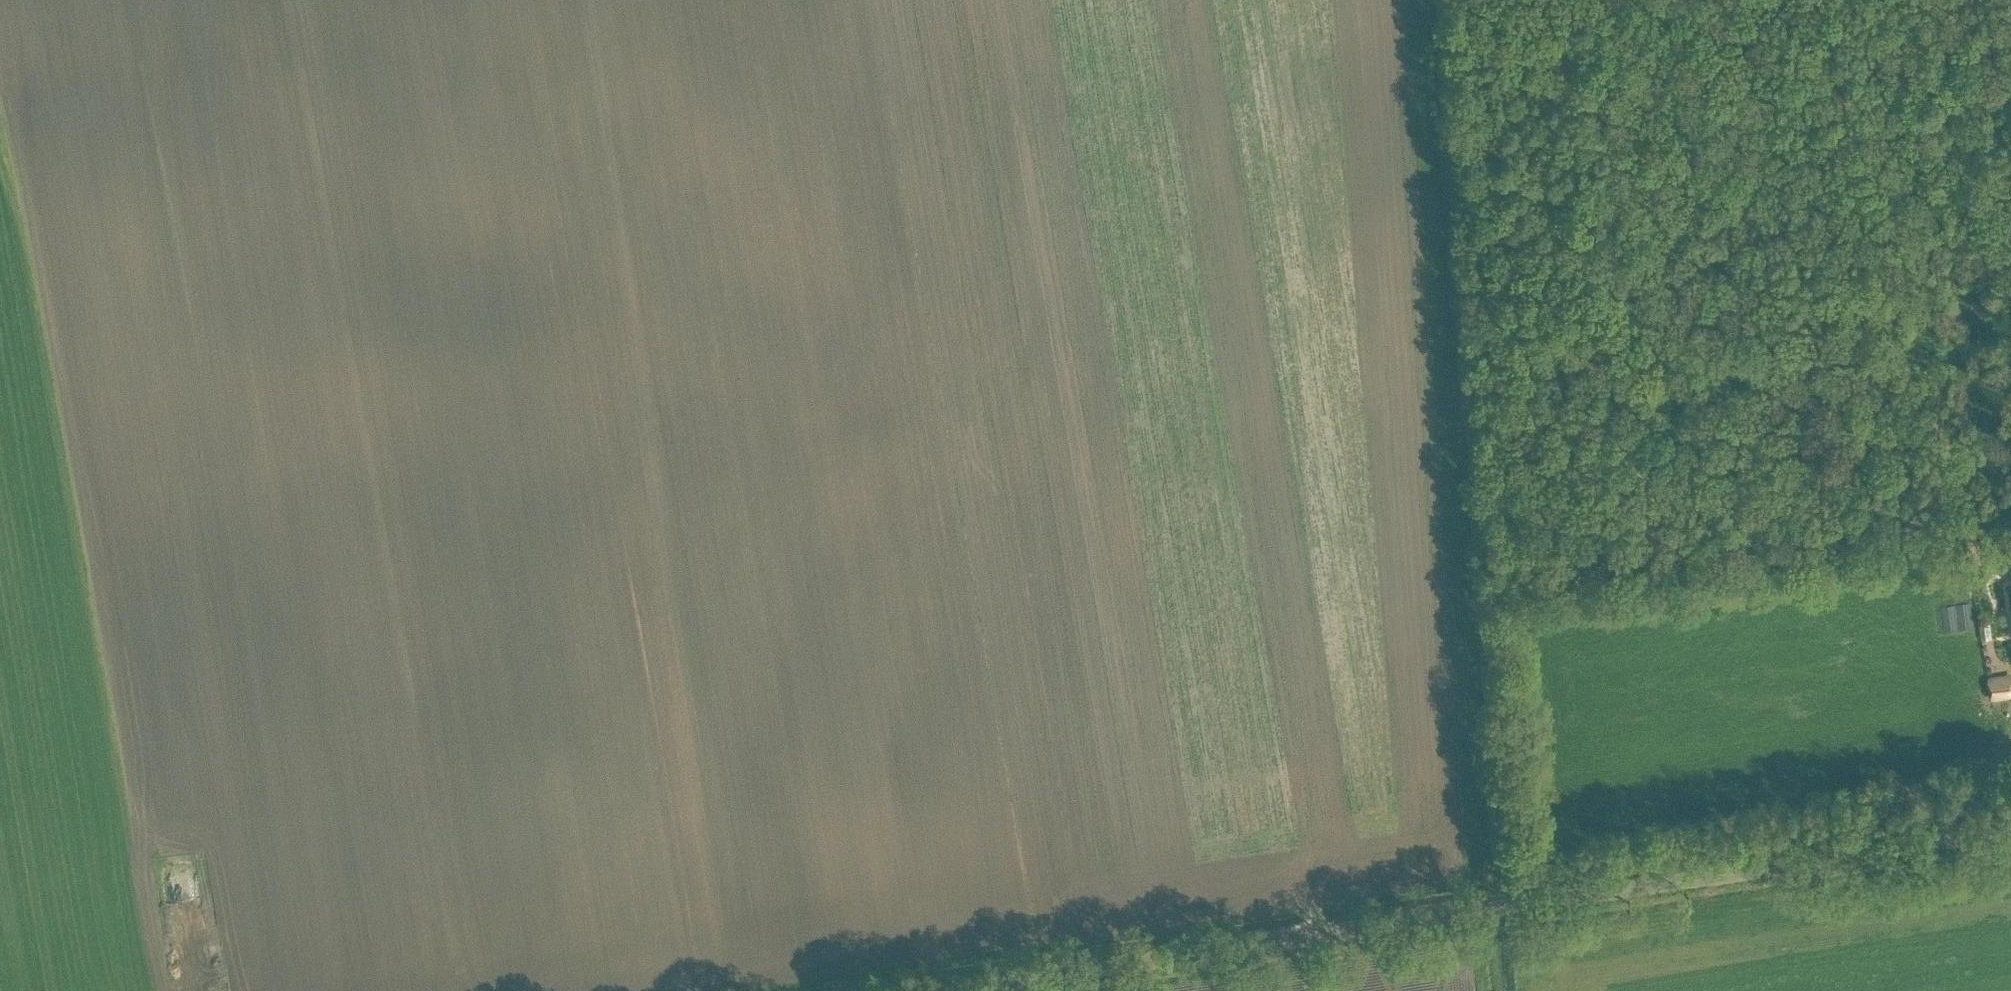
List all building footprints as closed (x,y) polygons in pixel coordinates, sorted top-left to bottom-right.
[(1991,700),(2010,697),(2010,672),(1987,676),(1991,700)]
